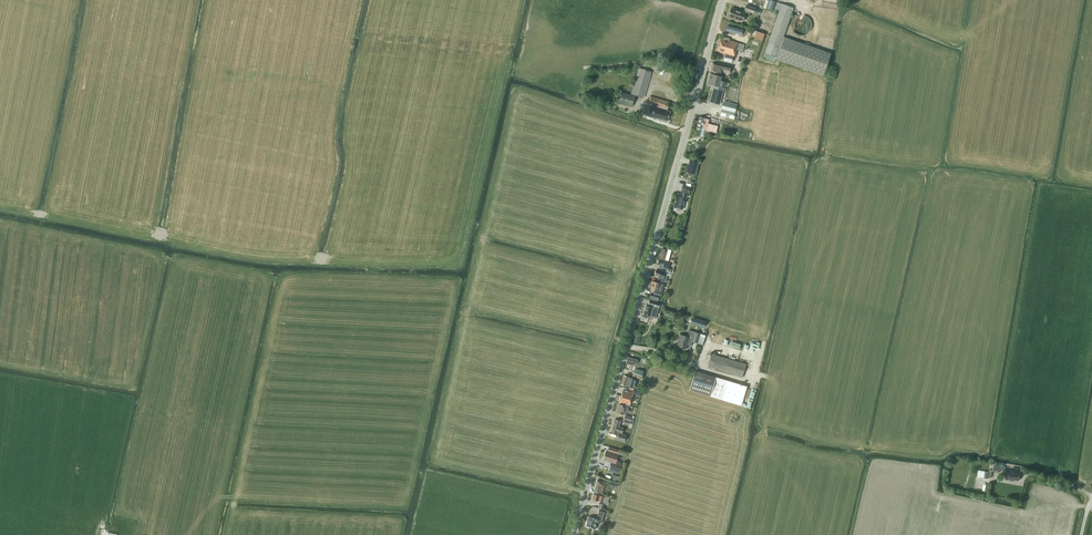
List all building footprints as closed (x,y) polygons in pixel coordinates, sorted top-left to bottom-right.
[(767,8),(773,10),(776,2),(771,0),(770,0),(767,8)] [(776,56),(780,47),(794,8),(777,2),(775,9),(780,10),(765,52),(765,53),(763,58),(774,62),(776,56)] [(760,10),(755,8),(746,5),(745,10),(746,10),(745,13),(731,8),(728,17),(742,21),(744,15),(749,17),(751,12),(754,13),(759,15),(760,10)] [(740,38),(741,33),(726,28),(725,32),(740,38)] [(762,40),(765,34),(754,30),(751,37),(762,40)] [(744,45),(729,40),(730,38),(723,37),(722,40),(720,39),(717,50),(719,50),(719,52),(725,54),(724,60),(731,63),(733,56),(734,56),(735,52),(736,52),(737,50),(743,51),(744,45)] [(831,53),(784,37),(777,59),(823,75),(831,53)] [(732,67),(713,63),(713,62),(711,71),(714,72),(713,73),(721,75),(722,72),(730,74),(732,67)] [(644,97),(652,71),(639,68),(631,93),(644,97)] [(719,104),(724,87),(721,86),(722,83),(718,82),(719,76),(710,74),(708,83),(714,85),(710,102),(719,104)] [(632,106),(635,96),(622,92),(619,102),(632,106)] [(668,121),(670,112),(667,111),(670,102),(650,96),(648,104),(652,105),(651,109),(650,109),(648,117),(661,120),(662,119),(668,121)] [(737,104),(723,101),(721,109),(722,109),(720,115),(734,119),(735,116),(734,116),(735,112),(737,104)] [(705,137),(707,131),(713,133),(714,131),(716,132),(718,127),(708,124),(709,119),(699,117),(696,128),(697,128),(697,129),(700,130),(700,129),(702,129),(700,136),(705,137)] [(698,162),(690,159),(690,161),(689,164),(686,172),(695,174),(698,162)] [(688,196),(691,187),(683,185),(681,191),(683,192),(683,195),(678,193),(676,197),(675,203),(674,207),(682,209),(686,196),(688,196)] [(668,261),(670,251),(662,249),(659,258),(668,261)] [(668,268),(670,262),(664,260),(659,259),(658,264),(659,265),(659,268),(662,269),(662,267),(668,268)] [(666,282),(667,275),(664,275),(665,272),(660,271),(656,270),(655,274),(659,276),(658,277),(661,278),(660,281),(666,282)] [(651,290),(654,290),(653,295),(651,294),(649,299),(657,301),(659,296),(661,296),(664,284),(653,281),(651,288),(652,289),(651,290)] [(650,316),(653,317),(656,318),(660,303),(649,300),(648,304),(647,304),(644,315),(650,317),(650,316)] [(693,317),(693,318),(691,323),(704,327),(706,321),(693,317)] [(703,344),(705,338),(705,335),(689,330),(687,337),(680,334),(678,339),(679,339),(677,346),(686,348),(687,344),(691,346),(692,341),(703,344)] [(641,334),(636,332),(633,342),(638,344),(641,334)] [(742,377),(746,364),(712,354),(708,367),(742,377)] [(637,363),(638,360),(628,357),(626,363),(632,365),(633,362),(637,363)] [(644,371),(635,368),(632,377),(641,380),(644,371)] [(741,405),(747,386),(695,370),(689,390),(741,405)] [(634,388),(636,379),(624,376),(621,384),(634,388)] [(629,406),(633,393),(623,390),(619,403),(629,406)] [(626,415),(629,407),(619,404),(617,412),(626,415)] [(622,428),(619,427),(620,425),(620,423),(621,421),(615,419),(611,433),(617,435),(618,433),(621,433),(622,428)] [(621,433),(618,433),(616,440),(624,442),(626,435),(621,433)] [(617,460),(618,455),(606,451),(604,457),(605,457),(604,459),(613,462),(613,463),(621,465),(621,464),(621,463),(620,462),(619,461),(618,460),(617,460)] [(619,471),(621,465),(613,463),(611,462),(608,471),(618,474),(619,471)] [(1001,465),(994,464),(993,471),(999,472),(1001,465)] [(1018,480),(1020,469),(1013,467),(1012,470),(1007,469),(1005,480),(1011,481),(1011,479),(1018,480)] [(989,472),(978,470),(977,477),(988,479),(989,472)] [(612,486),(605,484),(605,482),(602,481),(597,480),(594,492),(599,493),(602,494),(603,492),(605,492),(605,493),(609,494),(610,490),(611,490),(612,486)] [(611,498),(610,498),(593,494),(592,499),(607,504),(608,502),(610,502),(611,498)] [(601,523),(603,516),(605,512),(599,510),(598,515),(597,518),(589,516),(586,526),(596,528),(598,522),(601,523)]
